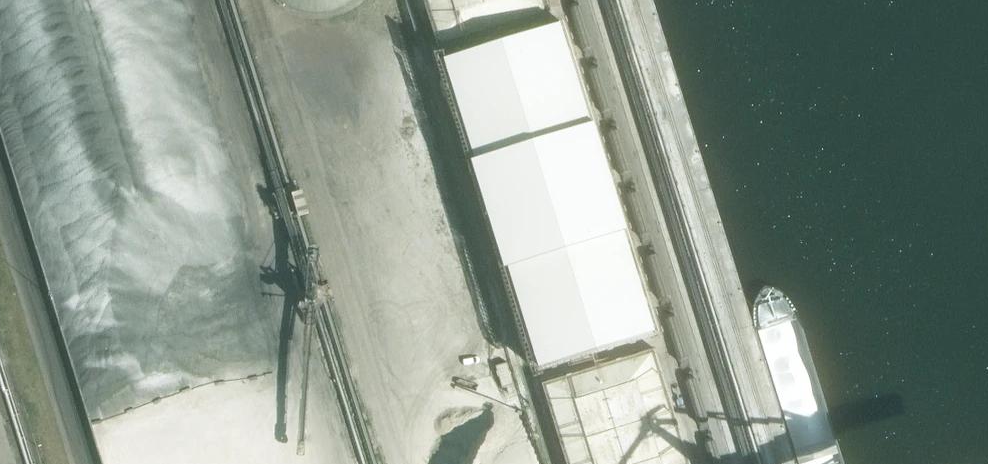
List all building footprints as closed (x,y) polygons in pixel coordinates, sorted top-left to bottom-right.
[(283,3),(293,8),(303,11),(314,12),(326,12),(336,9),(346,4),(352,0),(278,0),(283,3)] [(439,35),(543,6),(541,0),(428,0),(439,35)] [(532,370),(655,338),(573,22),(450,53),(532,370)] [(539,386),(539,391),(562,463),(683,463),(650,360),(645,357),(539,386)] [(514,385),(507,363),(496,367),(502,388),(514,385)]
